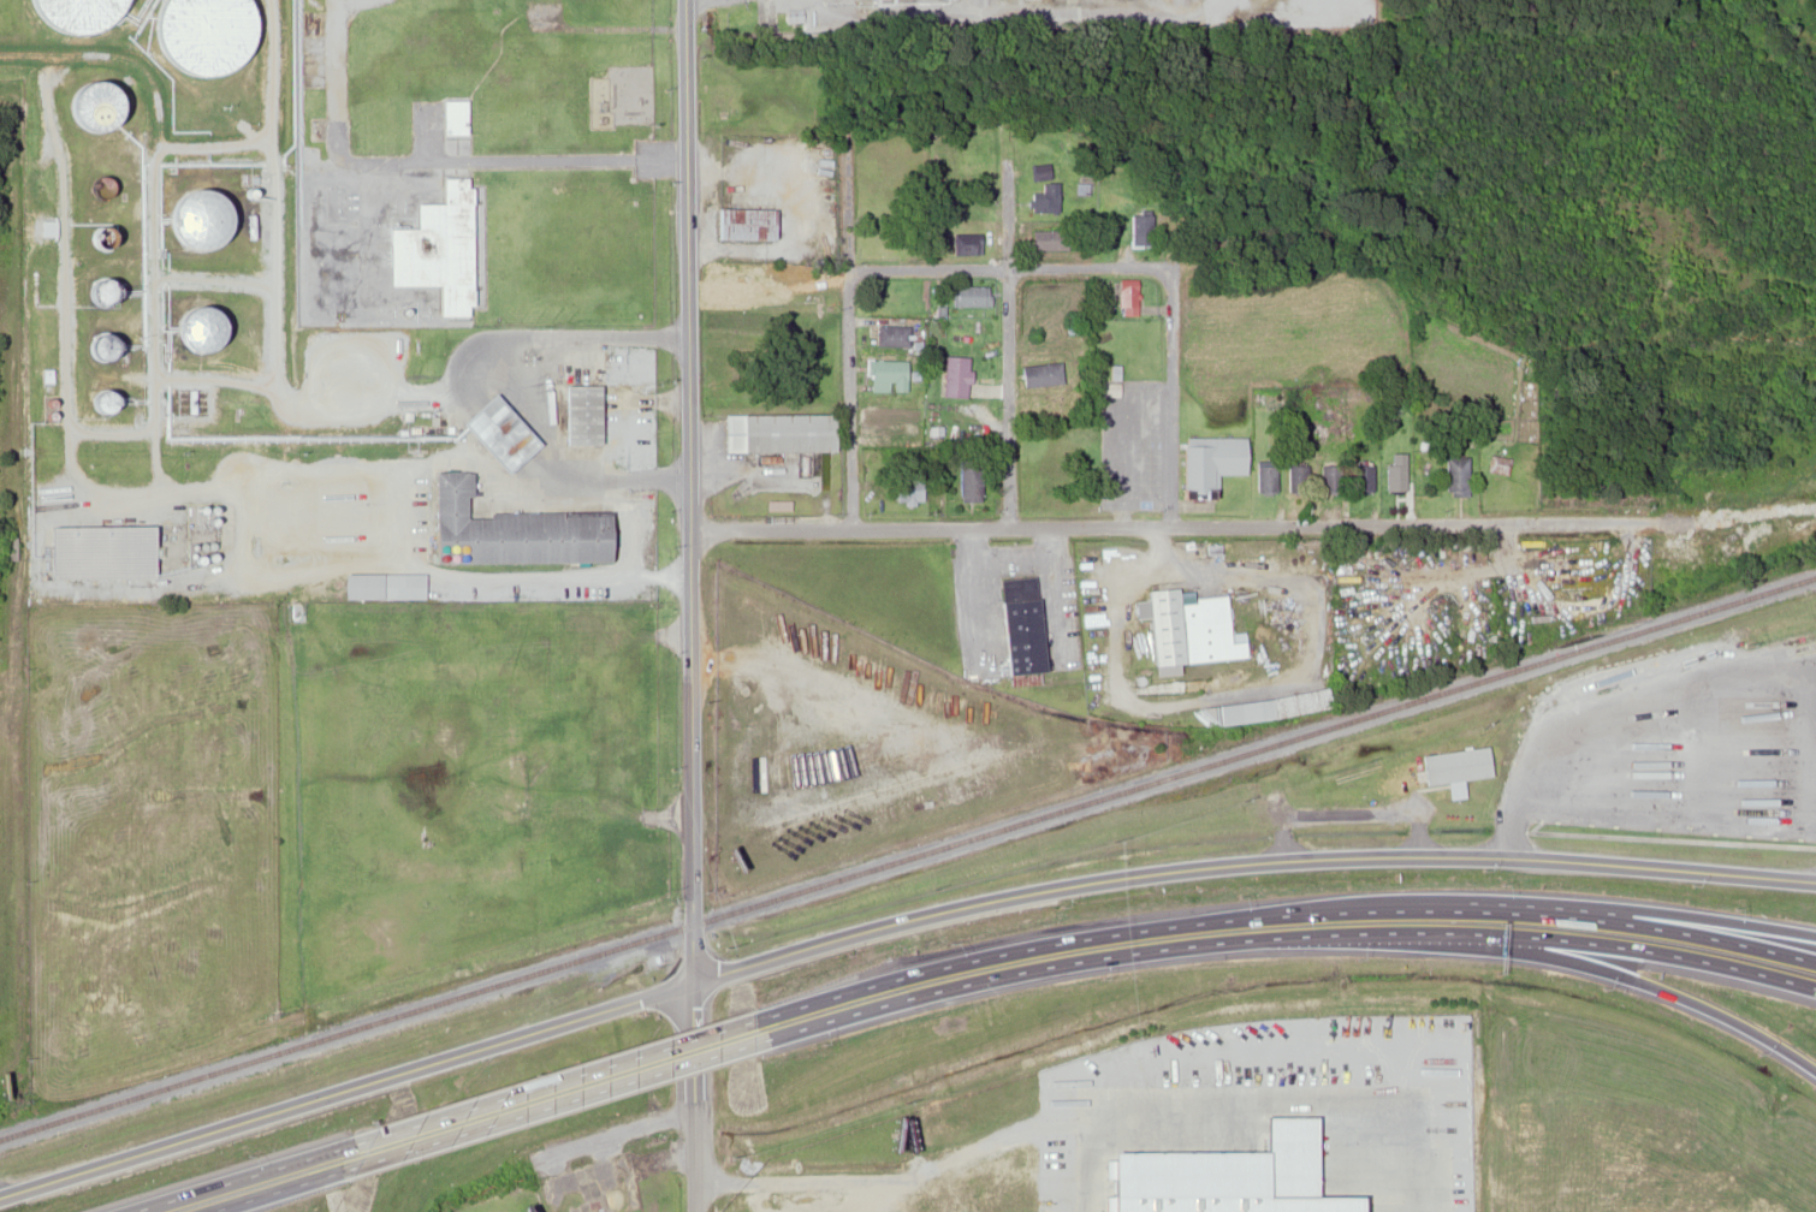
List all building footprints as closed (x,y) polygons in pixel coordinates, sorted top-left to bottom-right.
[(1048,163),(1031,164),(1031,178),(1048,177),(1048,163)] [(1028,210),(1059,210),(1059,182),(1040,182),(1040,195),(1028,195),(1028,210)] [(195,205),(212,229),(228,218),(211,194),(195,205)] [(775,207),(712,207),(712,238),(775,238),(775,207)] [(1129,244),(1153,244),(1153,214),(1129,214),(1129,244)] [(35,219),(36,235),(52,234),(51,218),(35,219)] [(1028,249),(1066,248),(1066,228),(1028,229),(1028,249)] [(1221,231),(1198,236),(1201,249),(1224,244),(1221,231)] [(951,254),(980,253),(980,232),(951,233),(951,254)] [(1136,282),(1117,282),(1117,314),(1136,314),(1136,282)] [(990,305),(990,285),(951,285),(951,305),(990,305)] [(874,324),(874,346),(908,346),(908,324),(874,324)] [(966,398),(971,356),(944,352),(938,395),(966,398)] [(906,390),(906,359),(868,359),(868,390),(906,390)] [(1061,362),(1018,365),(1020,386),(1063,383),(1061,362)] [(600,384),(560,384),(560,443),(600,443),(600,384)] [(455,420),(500,471),(532,443),(487,392),(455,420)] [(722,451),(831,451),(831,413),(722,414),(722,451)] [(1182,436),(1181,497),(1215,498),(1215,473),(1244,473),(1244,438),(1182,436)] [(1405,491),(1405,452),(1387,452),(1387,491),(1405,491)] [(1468,456),(1444,456),(1444,495),(1468,495),(1468,456)] [(1351,490),(1372,490),(1372,463),(1351,463),(1351,490)] [(1286,464),(1286,491),(1309,491),(1309,464),(1286,464)] [(1321,464),(1321,491),(1342,491),(1342,464),(1321,464)] [(1278,491),(1278,465),(1255,465),(1255,491),(1278,491)] [(428,471),(429,563),(608,561),(607,511),(461,513),(461,496),(468,496),(468,470),(428,471)] [(919,471),(892,471),(892,504),(919,504),(919,471)] [(55,527),(56,578),(143,577),(143,526),(55,527)] [(337,572),(337,597),(420,597),(420,572),(337,572)] [(1045,670),(1038,575),(995,578),(1003,673),(1045,670)] [(1149,665),(1245,658),(1243,632),(1226,633),(1223,588),(1141,593),(1142,604),(1131,604),(1132,617),(1146,616),(1149,665)] [(1328,710),(1325,689),(1209,704),(1212,725),(1328,710)] [(1491,777),(1488,747),(1420,754),(1423,784),(1491,777)]
